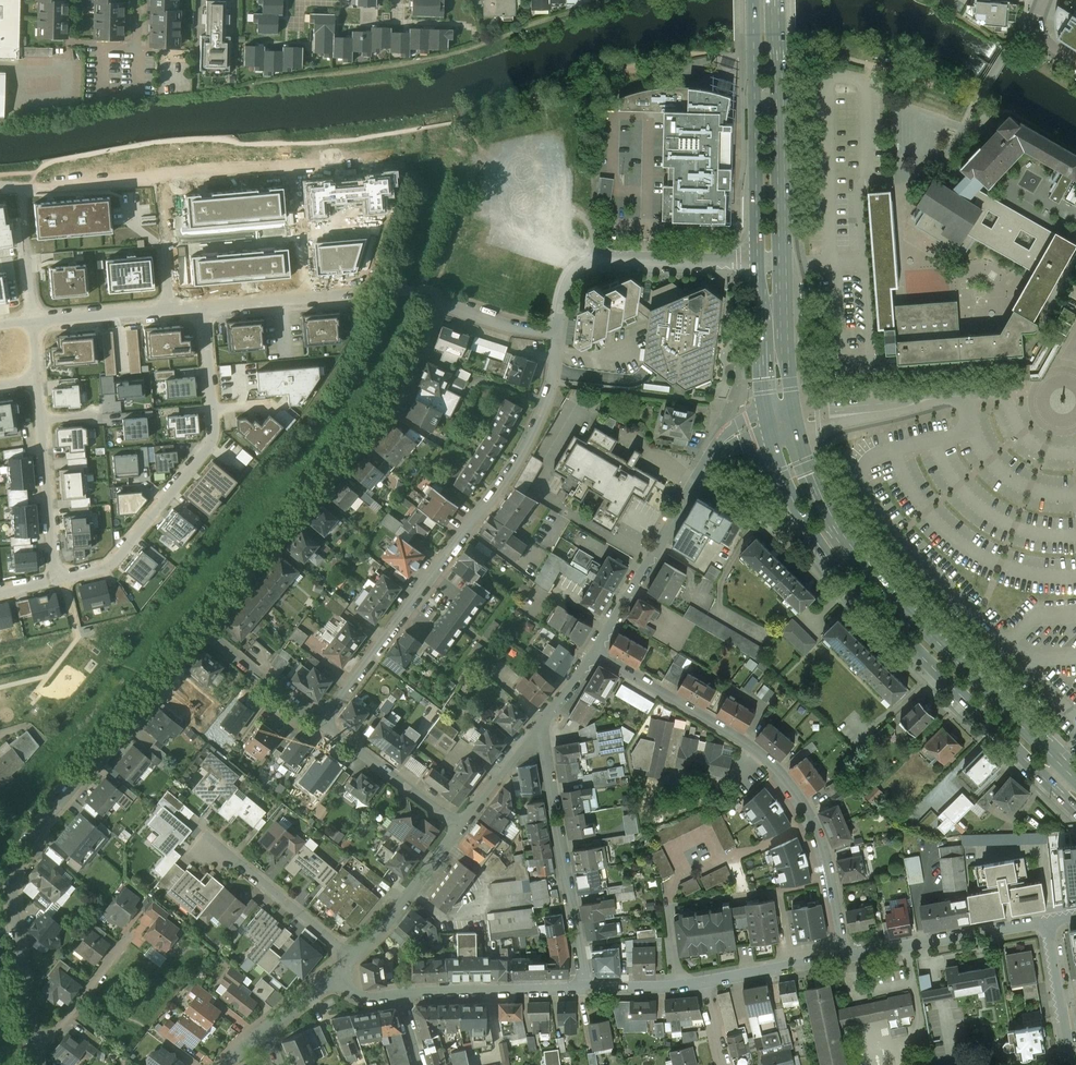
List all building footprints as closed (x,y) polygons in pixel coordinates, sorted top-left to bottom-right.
[(18,58),(20,0),(0,0),(0,58),(18,58)] [(44,0),(42,0),(42,8),(38,8),(38,28),(41,28),(41,37),(66,37),(67,0),(64,0),(44,0)] [(173,10),(173,2),(177,2),(177,0),(148,0),(148,9),(151,9),(173,10)] [(257,4),(261,4),(261,14),(253,14),(252,23),(257,23),(256,33),(276,34),(277,15),(281,15),(282,0),(257,0),(257,4)] [(412,16),(442,17),(443,0),(412,0),(412,16)] [(467,4),(483,4),(483,14),(492,14),(492,11),(503,11),(503,20),(513,20),(513,0),(465,0),(467,4)] [(534,9),(551,8),(551,2),(567,2),(567,0),(534,0),(534,9)] [(991,1),(991,0),(976,0),(975,5),(968,5),(967,13),(974,17),(984,24),(996,25),(995,31),(1007,31),(1009,20),(1016,21),(1017,4),(1010,4),(1010,1),(1002,1),(1002,2),(991,1)] [(120,2),(98,1),(98,10),(94,9),(94,29),(98,30),(97,38),(122,39),(123,2),(120,2)] [(224,2),(205,2),(205,37),(200,37),(200,73),(228,73),(228,39),(223,39),(224,2)] [(1073,15),(1064,9),(1058,6),(1056,11),(1056,14),(1055,16),(1055,18),(1055,23),(1055,27),(1056,30),(1058,38),(1075,50),(1075,17),(1073,15)] [(173,10),(151,9),(150,46),(174,47),(175,38),(178,38),(179,18),(175,18),(175,10),(173,10)] [(390,28),(371,28),(371,31),(352,31),(352,37),(334,37),(334,14),(310,14),(310,23),(314,23),(314,52),(325,52),(324,56),(343,57),(342,61),(351,61),(351,51),(361,51),(361,56),(369,56),(370,51),(379,51),(379,47),(388,47),(388,52),(399,52),(399,57),(408,57),(408,48),(418,48),(418,53),(427,53),(427,48),(447,49),(447,39),(451,39),(452,30),(409,29),(409,33),(390,32),(390,28)] [(263,47),(244,46),(243,66),(254,66),(254,70),(262,71),(262,75),(272,75),(272,71),(290,71),(291,67),(301,67),(301,48),(282,47),(282,51),(263,51),(263,47)] [(715,91),(699,88),(685,87),(668,87),(652,89),(635,93),(619,98),(619,99),(619,100),(620,99),(620,109),(619,109),(619,111),(666,112),(664,165),(669,165),(668,186),(664,186),(663,220),(704,221),(704,222),(727,222),(728,192),(727,192),(726,192),(726,188),(732,188),(733,167),(731,167),(732,130),(733,130),(734,124),(727,123),(732,97),(727,95),(728,91),(720,88),(719,92),(715,91)] [(1021,122),(1020,124),(1010,115),(1006,119),(998,127),(1000,129),(981,147),(980,147),(970,158),(961,168),(967,174),(952,191),(968,201),(979,190),(985,183),(990,187),(996,181),(995,181),(1025,150),(1064,172),(1074,178),(1075,179),(1075,154),(1021,122)] [(491,132),(506,130),(505,123),(490,125),(491,132)] [(499,143),(522,135),(520,128),(497,136),(499,143)] [(326,178),(305,180),(308,216),(324,214),(323,199),(362,196),(363,210),(381,208),(379,192),(388,192),(387,180),(391,180),(390,171),(369,173),(370,175),(364,175),(364,178),(326,181),(326,178)] [(1064,172),(1049,198),(1059,204),(1062,199),(1074,178),(1064,172)] [(614,179),(601,178),(598,198),(611,200),(614,179)] [(1074,178),(1062,199),(1075,207),(1075,179),(1074,178)] [(952,191),(935,180),(919,205),(926,210),(916,226),(964,257),(976,239),(967,234),(982,210),(968,201),(952,191)] [(282,186),(187,195),(189,223),(285,214),(282,186)] [(891,190),(869,192),(879,329),(885,329),(885,328),(895,328),(894,305),(893,288),(899,287),(891,190)] [(967,234),(976,239),(1034,272),(1056,235),(979,190),(968,201),(982,210),(967,234)] [(108,197),(34,203),(37,237),(111,231),(108,197)] [(0,200),(0,246),(15,244),(12,225),(9,225),(5,200),(0,200)] [(1034,272),(1014,308),(1015,308),(1001,333),(990,334),(992,355),(1010,353),(1024,352),(1023,333),(1033,332),(1037,331),(1039,328),(1038,324),(1036,322),(1033,321),(1075,246),(1056,235),(1034,272)] [(363,236),(312,241),(314,273),(353,270),(363,236)] [(287,246),(191,255),(194,283),(289,274),(287,246)] [(150,256),(106,260),(108,292),(153,288),(150,256)] [(62,268),(51,269),(53,295),(85,292),(83,267),(75,267),(74,264),(62,265),(62,268)] [(849,289),(858,289),(858,275),(850,275),(849,289)] [(612,287),(604,290),(598,286),(590,289),(588,308),(581,310),(577,340),(585,346),(594,342),(594,338),(609,332),(609,328),(624,322),(625,315),(638,309),(639,309),(641,291),(642,285),(633,278),(619,284),(619,281),(619,280),(611,283),(611,284),(612,284),(612,287)] [(707,287),(689,294),(673,283),(654,290),(654,293),(650,318),(645,364),(671,384),(677,382),(687,389),(713,377),(721,318),(720,315),(722,299),(707,287)] [(654,293),(641,291),(639,309),(638,309),(650,318),(654,293)] [(958,301),(894,305),(895,328),(897,353),(897,361),(962,357),(958,301)] [(1051,333),(1065,340),(1075,319),(1075,312),(1065,307),(1051,333)] [(342,312),(301,315),(303,342),(312,341),(312,345),(332,343),(331,339),(340,338),(339,332),(343,332),(342,312)] [(262,319),(225,321),(226,324),(222,325),(224,344),(227,344),(228,347),(237,347),(237,351),(256,350),(256,345),(264,344),(262,319)] [(467,337),(441,326),(433,346),(443,350),(457,355),(460,356),(464,346),(467,337)] [(181,328),(144,331),(146,361),(193,358),(191,337),(182,338),(181,328)] [(895,328),(885,328),(885,329),(887,354),(897,353),(895,328)] [(990,334),(969,335),(971,356),(992,355),(990,334)] [(93,336),(56,339),(57,351),(49,352),(50,369),(95,365),(93,336)] [(506,347),(474,337),(470,349),(502,359),(506,347)] [(470,349),(464,346),(460,356),(466,359),(470,349)] [(457,355),(443,350),(439,360),(453,366),(457,355)] [(534,363),(515,356),(512,363),(507,379),(526,386),(534,363)] [(507,365),(489,358),(485,370),(504,376),(503,377),(507,379),(512,363),(508,362),(507,365)] [(450,374),(426,362),(415,383),(420,386),(439,395),(443,388),(446,381),(450,374)] [(318,366),(256,371),(258,392),(266,391),(266,396),(287,394),(288,406),(295,405),(301,397),(305,399),(319,376),(318,366)] [(174,370),(154,372),(155,380),(165,380),(174,379),(174,370)] [(467,382),(450,374),(446,381),(453,384),(464,389),(467,382)] [(113,377),(99,378),(100,396),(114,395),(114,387),(113,377)] [(174,379),(165,380),(166,398),(195,396),(194,377),(174,379)] [(58,380),(59,389),(71,388),(71,386),(78,386),(77,379),(58,380)] [(121,386),(114,387),(114,395),(115,401),(144,399),(143,380),(126,381),(126,383),(121,383),(121,386)] [(453,384),(446,381),(443,388),(449,391),(453,384)] [(59,389),(52,390),(54,407),(68,407),(68,409),(79,408),(78,386),(71,386),(71,388),(59,389)] [(443,388),(439,395),(420,386),(413,399),(414,400),(439,412),(450,417),(460,396),(449,391),(443,388)] [(460,396),(450,417),(456,420),(467,400),(460,396)] [(0,400),(0,435),(17,433),(13,412),(18,411),(17,403),(13,403),(12,398),(0,400)] [(520,407),(504,398),(487,429),(489,430),(504,438),(520,407)] [(439,412),(414,400),(406,416),(412,419),(412,420),(418,423),(418,424),(428,430),(431,423),(433,424),(439,412)] [(178,407),(159,408),(159,417),(166,417),(179,416),(178,407)] [(696,413),(668,407),(662,432),(675,435),(688,438),(690,438),(696,413)] [(179,416),(166,417),(167,427),(173,426),(174,437),(185,436),(184,433),(198,432),(197,415),(179,416)] [(282,426),(269,415),(260,425),(254,420),(251,423),(245,417),(236,418),(237,430),(242,434),(241,436),(260,452),(282,426)] [(617,421),(605,415),(600,426),(611,432),(617,421)] [(146,417),(122,419),(124,438),(147,436),(146,417)] [(404,434),(390,423),(380,435),(400,451),(402,453),(404,455),(413,443),(414,443),(404,434)] [(58,428),(56,431),(57,445),(68,444),(69,452),(84,450),(83,444),(87,443),(85,429),(79,426),(58,428)] [(424,437),(409,427),(404,434),(414,443),(413,443),(416,446),(424,437)] [(635,465),(629,461),(612,451),(619,440),(596,427),(587,442),(575,435),(554,470),(566,478),(560,488),(582,501),(590,489),(605,498),(592,520),(612,532),(634,495),(646,501),(655,485),(652,484),(655,478),(658,480),(659,479),(635,465)] [(431,437),(444,444),(448,437),(435,430),(431,437)] [(504,438),(489,430),(471,457),(487,467),(506,439),(504,438)] [(400,451),(380,435),(371,446),(385,458),(390,463),(391,462),(400,451)] [(688,438),(675,435),(674,442),(686,445),(688,438)] [(234,456),(246,465),(253,456),(241,447),(234,456)] [(629,461),(635,465),(642,452),(636,449),(629,461)] [(65,452),(66,459),(85,457),(84,450),(65,452)] [(176,451),(154,453),(156,472),(169,471),(168,466),(173,466),(173,462),(177,461),(176,451)] [(136,454),(113,456),(114,477),(138,476),(136,454)] [(531,455),(512,487),(514,488),(524,494),(543,462),(531,455)] [(7,473),(33,471),(32,456),(6,458),(7,473)] [(86,457),(67,459),(68,469),(85,467),(87,467),(86,457)] [(362,457),(349,472),(368,488),(381,472),(362,457)] [(487,467),(471,457),(452,484),(468,495),(487,467)] [(395,466),(391,462),(390,463),(385,458),(381,463),(390,471),(395,466)] [(212,460),(184,495),(208,515),(220,500),(217,498),(221,493),(224,496),(237,480),(212,460)] [(60,485),(86,482),(85,467),(68,469),(59,470),(60,485)] [(8,488),(34,486),(33,471),(7,473),(8,488)] [(61,499),(88,497),(86,482),(60,485),(61,499)] [(356,494),(341,482),(329,497),(343,509),(356,494)] [(443,488),(435,482),(431,487),(439,493),(443,488)] [(431,487),(428,485),(423,492),(426,494),(416,507),(417,508),(436,522),(442,526),(448,518),(445,515),(447,512),(450,514),(457,506),(439,493),(431,487)] [(514,488),(505,501),(503,500),(500,504),(501,506),(492,518),(510,529),(513,525),(514,526),(518,520),(517,520),(526,508),(527,509),(530,503),(529,503),(532,499),(524,494),(514,488)] [(117,493),(118,514),(135,513),(146,498),(141,494),(141,491),(117,493)] [(374,500),(365,493),(360,498),(369,506),(374,500)] [(70,499),(71,507),(90,506),(89,498),(70,499)] [(714,510),(700,501),(673,547),(696,560),(711,534),(730,545),(742,524),(720,510),(716,507),(714,510)] [(11,521),(37,519),(36,504),(10,506),(11,521)] [(320,507),(308,522),(323,534),(327,529),(332,524),(335,519),(320,507)] [(436,522),(417,508),(407,521),(403,527),(410,532),(408,535),(411,537),(416,530),(425,537),(436,522)] [(173,509),(157,528),(163,533),(164,532),(173,540),(172,541),(180,548),(196,528),(173,509)] [(380,523),(393,531),(400,521),(388,512),(380,523)] [(69,515),(63,516),(66,552),(73,552),(84,551),(91,550),(90,541),(94,541),(92,523),(89,523),(89,514),(69,515)] [(492,518),(488,516),(482,525),(484,527),(479,533),(497,546),(506,534),(510,529),(492,518)] [(12,536),(38,534),(37,519),(11,521),(12,536)] [(335,527),(332,524),(327,529),(331,532),(335,527)] [(317,545),(300,531),(286,547),(294,554),(302,560),(303,561),(307,557),(312,550),(317,545)] [(512,538),(506,534),(497,546),(514,559),(524,545),(513,537),(512,538)] [(423,555),(397,536),(392,543),(387,547),(387,549),(381,557),(407,577),(413,569),(416,568),(418,562),(423,555)] [(595,558),(559,537),(550,553),(586,574),(593,562),(595,558)] [(789,570),(757,538),(742,553),(774,585),(789,570)] [(474,548),(465,541),(454,556),(457,558),(474,571),(485,556),(479,551),(474,547),(474,548)] [(14,571),(37,569),(35,550),(13,552),(14,571)] [(320,557),(312,550),(307,557),(314,563),(320,557)] [(157,563),(141,551),(125,571),(142,584),(154,569),(153,568),(157,563)] [(502,558),(492,551),(487,558),(497,565),(502,558)] [(586,574),(550,553),(537,575),(551,583),(558,570),(584,586),(590,576),(586,574)] [(302,560),(294,554),(291,558),(298,565),(302,560)] [(296,571),(279,556),(264,574),(282,588),(286,583),(287,583),(292,578),(291,577),(296,571)] [(629,567),(609,556),(602,567),(603,567),(595,579),(615,591),(629,567)] [(381,565),(371,558),(368,563),(377,570),(381,565)] [(474,571),(457,558),(450,567),(468,580),(474,571)] [(602,567),(593,562),(586,574),(590,576),(595,579),(602,567)] [(665,563),(650,590),(668,601),(678,584),(681,586),(687,576),(665,563)] [(722,571),(711,565),(705,576),(715,582),(722,571)] [(815,596),(789,570),(774,585),(800,611),(815,596)] [(264,574),(250,590),(268,605),(273,599),(273,600),(278,594),(277,594),(282,588),(264,574)] [(399,588),(382,575),(375,584),(369,592),(386,605),(399,588)] [(595,579),(590,576),(584,586),(584,587),(589,590),(595,579)] [(375,584),(368,579),(362,587),(363,588),(369,592),(375,584)] [(614,591),(595,579),(589,590),(582,602),(601,613),(614,591)] [(104,580),(78,586),(84,609),(110,603),(104,580)] [(470,613),(482,596),(462,582),(450,599),(470,613)] [(123,599),(129,596),(124,584),(118,587),(123,599)] [(369,592),(363,588),(354,601),(359,605),(356,610),(373,623),(386,605),(369,592)] [(268,605),(250,590),(236,607),(254,622),(258,616),(259,617),(264,611),(263,611),(268,605)] [(55,592),(28,599),(33,622),(60,615),(55,592)] [(656,600),(643,593),(640,599),(652,606),(656,600)] [(344,609),(330,599),(325,606),(339,616),(344,609)] [(470,613),(450,599),(442,611),(462,625),(470,613)] [(652,606),(640,599),(629,616),(641,624),(645,626),(646,624),(651,616),(657,619),(661,612),(655,608),(656,608),(652,606)] [(0,605),(0,630),(13,627),(7,604),(0,605)] [(593,627),(557,605),(546,622),(582,644),(593,627)] [(707,616),(691,606),(684,617),(700,627),(707,616)] [(254,622),(236,607),(222,624),(240,639),(245,633),(250,627),(249,627),(254,622)] [(461,625),(441,611),(433,622),(453,636),(461,625)] [(740,635),(707,616),(700,627),(734,646),(740,635)] [(804,631),(792,620),(781,632),(792,643),(804,631)] [(875,656),(839,620),(824,635),(861,671),(875,656)] [(364,635),(346,621),(334,637),(352,651),(364,635)] [(441,654),(453,637),(433,622),(421,639),(441,654)] [(656,630),(646,624),(645,626),(641,624),(638,629),(652,637),(656,630)] [(308,636),(297,628),(289,639),(300,647),(308,636)] [(404,629),(395,641),(412,654),(422,641),(404,629)] [(1000,658),(1005,652),(983,630),(978,635),(1000,658)] [(817,644),(804,631),(792,643),(805,655),(817,644)] [(648,650),(620,632),(609,651),(637,668),(648,650)] [(550,642),(539,634),(532,644),(541,651),(547,643),(548,643),(550,642)] [(352,651),(334,637),(322,653),(340,667),(353,651),(352,651)] [(260,661),(269,649),(255,639),(246,651),(260,661)] [(395,641),(384,655),(393,661),(401,668),(402,667),(412,654),(395,641)] [(547,643),(541,651),(549,657),(555,649),(548,643),(547,643)] [(549,657),(545,663),(561,674),(575,655),(559,644),(555,649),(549,657)] [(221,666),(201,649),(186,668),(206,684),(209,681),(217,671),(221,666)] [(487,651),(474,665),(484,674),(496,660),(487,651)] [(679,653),(664,678),(677,686),(687,670),(681,667),(687,658),(679,653)] [(278,655),(270,665),(281,672),(288,662),(278,655)] [(875,656),(861,671),(893,703),(907,689),(875,656)] [(750,658),(746,667),(755,670),(759,662),(750,658)] [(401,668),(393,661),(388,667),(398,675),(403,668),(402,667),(401,668)] [(618,677),(600,666),(586,690),(604,701),(605,700),(618,677)] [(330,680),(312,667),(304,678),(296,671),(290,680),(313,697),(318,696),(330,680)] [(217,671),(209,681),(214,686),(223,676),(217,671)] [(519,690),(519,691),(535,705),(552,686),(535,672),(527,681),(519,690)] [(717,690),(688,674),(678,692),(706,708),(717,690)] [(179,676),(162,696),(167,700),(177,709),(180,705),(194,689),(179,676)] [(523,677),(515,687),(519,690),(527,681),(523,677)] [(757,682),(752,678),(744,688),(749,692),(757,682)] [(655,703),(623,683),(616,694),(648,714),(655,703)] [(770,702),(776,689),(764,684),(758,697),(770,702)] [(396,687),(391,695),(399,698),(403,690),(396,687)] [(509,695),(499,687),(495,692),(505,700),(509,695)] [(586,690),(580,701),(581,702),(571,717),(570,717),(586,727),(597,708),(602,711),(607,701),(605,700),(604,701),(586,690)] [(211,697),(206,702),(212,707),(217,702),(211,697)] [(756,714),(728,697),(717,715),(745,732),(756,714)] [(393,704),(387,699),(379,710),(385,714),(393,704)] [(177,709),(167,700),(163,705),(165,706),(173,713),(177,709)] [(238,700),(226,715),(228,717),(227,718),(231,721),(232,720),(240,726),(252,711),(238,700)] [(362,709),(350,700),(339,716),(354,728),(368,709),(364,706),(362,709)] [(920,701),(901,720),(902,721),(901,722),(901,725),(904,729),(907,729),(908,728),(916,736),(936,717),(931,712),(935,707),(929,701),(925,706),(920,701)] [(525,716),(511,704),(507,708),(504,706),(500,716),(496,720),(511,733),(525,716)] [(186,711),(180,705),(177,709),(173,713),(174,714),(182,721),(186,716),(184,714),(186,711)] [(173,713),(165,706),(161,711),(170,719),(174,714),(173,713)] [(161,711),(160,711),(146,728),(160,740),(166,733),(172,738),(180,728),(170,719),(161,711)] [(390,721),(382,716),(378,722),(386,727),(390,721)] [(457,733),(438,719),(433,726),(452,740),(457,733)] [(649,771),(648,775),(662,778),(667,754),(670,740),(673,722),(659,719),(659,721),(655,738),(654,746),(649,771)] [(659,721),(652,719),(648,736),(655,738),(659,721)] [(261,722),(243,747),(259,759),(277,735),(261,722)] [(378,722),(367,737),(383,749),(395,733),(386,727),(378,722)] [(469,723),(459,738),(467,744),(470,740),(476,743),(482,735),(477,731),(478,729),(469,723)] [(795,744),(770,723),(756,739),(781,760),(795,744)] [(888,723),(878,733),(885,740),(895,729),(888,723)] [(433,726),(428,732),(438,739),(434,745),(446,754),(455,742),(452,740),(433,726)] [(943,727),(926,744),(933,752),(945,763),(962,746),(955,740),(958,737),(952,732),(950,734),(943,727)] [(621,728),(597,732),(598,739),(580,743),(582,755),(577,755),(578,760),(625,752),(621,728)] [(0,747),(0,788),(13,778),(10,774),(23,763),(24,763),(38,746),(26,731),(9,745),(9,746),(6,742),(0,747)] [(502,743),(485,731),(482,735),(476,743),(472,748),(489,760),(502,743)] [(290,757),(303,738),(295,733),(282,751),(290,757)] [(399,736),(395,733),(383,749),(390,755),(391,758),(393,760),(397,760),(399,761),(411,745),(410,745),(412,742),(401,733),(399,736)] [(699,740),(683,737),(681,743),(681,746),(719,755),(720,754),(721,754),(723,745),(706,742),(706,744),(699,742),(699,740)] [(298,763),(311,744),(303,738),(290,757),(298,763)] [(681,743),(670,740),(667,754),(679,756),(681,746),(681,743)] [(580,743),(556,747),(559,764),(578,760),(577,755),(582,755),(580,743)] [(144,754),(132,744),(112,768),(130,783),(149,760),(150,759),(144,754)] [(646,744),(641,769),(649,771),(654,746),(646,744)] [(933,752),(926,745),(918,752),(925,760),(933,752)] [(719,755),(681,746),(679,756),(676,767),(677,767),(677,766),(727,777),(727,778),(732,757),(721,754),(720,754),(719,755)] [(160,759),(148,749),(144,754),(150,759),(149,760),(155,766),(160,759)] [(983,749),(964,769),(981,786),(1000,766),(983,749)] [(802,750),(790,761),(795,766),(807,757),(808,757),(802,750)] [(238,776),(212,754),(203,764),(219,778),(213,784),(206,778),(195,791),(210,804),(220,792),(228,798),(231,795),(237,787),(232,783),(238,776)] [(340,766),(325,755),(321,760),(317,757),(307,769),(309,771),(316,776),(318,773),(329,781),(340,766)] [(425,767),(410,756),(404,765),(419,776),(425,767)] [(467,757),(463,762),(460,760),(454,769),(457,771),(453,776),(469,788),(483,769),(467,757)] [(795,766),(790,769),(809,796),(826,783),(807,757),(795,766)] [(578,760),(559,764),(562,781),(584,777),(582,768),(580,768),(578,760)] [(537,765),(517,768),(521,795),(542,792),(537,765)] [(624,765),(593,771),(596,788),(619,784),(617,776),(626,775),(624,765)] [(449,781),(431,768),(423,779),(456,804),(469,788),(453,776),(449,781)] [(316,776),(309,771),(301,782),(308,787),(316,776)] [(344,771),(336,781),(342,785),(349,775),(344,771)] [(377,785),(360,773),(355,779),(351,776),(344,787),(364,802),(377,785)] [(1000,789),(994,798),(1012,813),(1030,792),(1011,777),(1000,789)] [(105,779),(93,793),(92,793),(85,801),(86,803),(98,813),(99,814),(112,799),(125,810),(132,801),(118,789),(105,779)] [(995,784),(976,802),(986,811),(993,805),(990,802),(994,798),(1000,789),(995,784)] [(136,796),(122,785),(118,789),(132,801),(136,796)] [(324,785),(313,800),(319,804),(330,790),(324,785)] [(877,786),(867,797),(873,803),(883,792),(877,786)] [(502,787),(489,804),(503,815),(510,806),(509,801),(507,790),(502,787)] [(765,788),(743,807),(750,815),(755,822),(760,829),(765,839),(791,825),(787,818),(782,810),(784,809),(777,800),(776,800),(770,794),(765,788)] [(590,789),(563,793),(567,815),(583,813),(581,800),(590,798),(592,798),(590,789)] [(183,804),(168,791),(162,797),(178,810),(183,804)] [(842,791),(832,797),(835,803),(845,796),(842,791)] [(962,793),(943,812),(948,817),(954,824),(959,819),(974,804),(962,793)] [(247,796),(241,803),(231,795),(228,798),(217,811),(228,820),(235,812),(253,827),(261,818),(266,812),(247,796)] [(157,803),(162,808),(148,825),(164,838),(156,847),(167,856),(172,849),(181,838),(183,839),(190,831),(173,816),(178,810),(162,797),(157,803)] [(590,798),(581,800),(583,813),(592,811),(590,798)] [(515,800),(509,801),(510,806),(503,815),(512,822),(520,829),(521,828),(520,824),(518,815),(515,800)] [(544,802),(527,805),(528,813),(530,822),(547,820),(544,802)] [(98,813),(86,803),(82,808),(94,818),(98,813)] [(503,815),(489,804),(479,817),(502,834),(512,822),(503,815)] [(838,805),(820,813),(826,829),(845,821),(838,805)] [(94,818),(82,808),(78,812),(77,811),(76,812),(80,815),(80,814),(90,823),(94,818)] [(528,813),(518,815),(520,824),(527,823),(530,822),(528,813)] [(583,813),(567,815),(571,837),(587,835),(583,813)] [(700,813),(655,834),(661,845),(705,824),(700,813)] [(90,823),(80,814),(80,815),(55,844),(61,850),(72,859),(83,847),(91,854),(110,831),(100,823),(96,828),(90,823)] [(735,845),(721,815),(710,821),(724,851),(735,845)] [(409,816),(389,819),(387,818),(381,825),(377,822),(377,823),(381,826),(391,833),(400,840),(403,836),(423,850),(437,830),(422,818),(415,829),(410,825),(409,816)] [(948,817),(938,827),(945,833),(954,824),(948,817)] [(261,818),(254,827),(258,830),(266,821),(261,818)] [(968,828),(959,819),(954,824),(963,832),(968,828)] [(530,822),(527,823),(529,834),(532,833),(533,839),(549,837),(547,820),(530,822)] [(497,836),(477,821),(467,834),(488,848),(497,836)] [(845,821),(826,829),(833,845),(852,838),(845,821)] [(276,823),(262,840),(270,846),(268,849),(275,856),(283,846),(284,847),(285,846),(293,837),(292,836),(276,823)] [(391,833),(381,826),(377,831),(387,838),(391,833)] [(1047,842),(1047,832),(1028,832),(1028,843),(1047,842)] [(1010,843),(1010,833),(963,834),(963,845),(1010,843)] [(305,843),(295,834),(292,836),(293,837),(285,846),(295,854),(290,859),(291,860),(303,844),(305,843)] [(488,848),(467,834),(458,847),(478,862),(488,848)] [(623,836),(594,841),(595,847),(604,845),(604,846),(624,842),(623,836)] [(549,837),(533,839),(535,850),(536,858),(552,855),(549,837)] [(797,838),(771,850),(774,856),(775,861),(777,864),(780,875),(782,886),(811,881),(809,872),(807,865),(809,864),(805,853),(804,853),(800,845),(797,838)] [(350,842),(345,839),(340,846),(344,849),(350,842)] [(52,841),(43,852),(44,853),(52,860),(61,850),(55,844),(52,841)] [(337,872),(303,844),(291,860),(284,868),(293,876),(300,868),(324,888),(337,872)] [(864,844),(852,847),(854,853),(865,850),(864,844)] [(595,847),(573,851),(576,871),(596,868),(601,867),(607,866),(604,846),(604,845),(595,847)] [(962,845),(939,848),(940,858),(963,856),(962,845)] [(381,846),(374,855),(377,858),(376,859),(384,865),(385,863),(386,864),(393,854),(381,846)] [(416,859),(399,847),(393,854),(386,864),(402,876),(416,859)] [(166,857),(165,856),(153,870),(162,877),(173,864),(180,856),(172,849),(167,856),(166,857)] [(675,873),(663,849),(651,854),(664,879),(675,873)] [(535,850),(525,852),(526,859),(536,858),(535,850)] [(1059,852),(1065,907),(1075,905),(1075,850),(1059,852)] [(52,860),(44,853),(37,861),(39,863),(42,860),(59,875),(64,870),(52,860)] [(552,855),(536,858),(538,864),(540,877),(555,874),(552,855)] [(861,855),(837,860),(842,882),(866,877),(861,855)] [(963,856),(940,858),(945,891),(967,888),(963,856)] [(1000,889),(968,894),(969,897),(971,922),(1006,916),(1003,900),(1009,899),(1012,915),(1047,908),(1042,881),(1009,887),(1008,881),(1028,877),(1024,857),(975,866),(979,886),(998,882),(1000,889)] [(536,858),(526,859),(527,866),(538,864),(536,858)] [(59,875),(42,860),(39,863),(27,877),(31,880),(25,887),(26,893),(32,898),(30,900),(45,913),(50,917),(70,895),(63,889),(69,882),(59,875)] [(458,861),(429,900),(444,912),(474,872),(458,861)] [(920,861),(905,863),(909,885),(924,882),(920,861)] [(162,877),(159,880),(166,886),(175,875),(179,879),(184,873),(173,864),(162,877)] [(726,865),(701,878),(706,889),(722,882),(732,877),(726,865)] [(378,898),(341,867),(337,872),(324,888),(316,897),(336,913),(349,897),(357,904),(343,921),(353,928),(378,898)] [(601,867),(596,868),(600,889),(605,889),(601,867)] [(596,868),(576,871),(580,893),(600,890),(600,889),(596,868)] [(381,879),(369,869),(364,876),(376,885),(381,879)] [(204,887),(186,871),(179,879),(168,892),(182,904),(184,901),(193,908),(197,903),(204,909),(223,887),(212,878),(204,887)] [(695,877),(680,884),(686,896),(701,888),(695,877)] [(732,877),(722,882),(724,887),(734,882),(732,877)] [(530,878),(491,883),(493,896),(532,891),(531,888),(530,878)] [(542,885),(531,888),(532,891),(533,898),(542,897),(543,898),(544,898),(542,885)] [(624,885),(607,888),(608,895),(615,894),(625,892),(624,885)] [(204,909),(199,916),(206,922),(208,919),(216,910),(232,923),(243,910),(248,915),(257,904),(251,899),(244,908),(229,895),(230,893),(223,887),(204,909)] [(123,888),(104,912),(109,916),(108,917),(108,919),(112,922),(114,922),(115,921),(119,924),(123,923),(129,916),(130,916),(134,911),(130,908),(137,899),(123,888)] [(625,892),(615,894),(616,901),(635,898),(634,891),(625,892)] [(146,895),(138,907),(145,912),(153,901),(146,895)] [(542,897),(533,898),(535,906),(535,907),(544,905),(543,898),(542,897)] [(969,897),(921,906),(925,930),(971,922),(969,897)] [(773,900),(759,902),(759,899),(752,900),(753,903),(747,904),(748,906),(751,929),(753,944),(759,943),(759,945),(764,944),(764,942),(779,940),(779,939),(778,940),(774,908),(773,900)] [(613,900),(582,905),(585,922),(605,919),(604,912),(614,911),(613,900)] [(168,913),(153,901),(145,912),(155,920),(159,915),(163,918),(168,913)] [(821,904),(793,909),(798,940),(827,935),(821,904)] [(544,905),(535,907),(535,906),(533,907),(534,914),(546,912),(545,905),(544,905)] [(713,922),(677,928),(680,955),(736,947),(734,931),(751,929),(748,906),(730,908),(712,910),(713,922)] [(907,906),(892,908),(893,914),(887,915),(889,922),(891,935),(891,936),(912,932),(907,906)] [(262,908),(247,926),(263,939),(257,945),(256,944),(247,956),(256,963),(272,943),(283,931),(270,920),(272,917),(262,908)] [(411,908),(397,925),(411,937),(420,926),(425,920),(424,919),(411,908)] [(530,908),(486,914),(487,921),(488,926),(532,921),(530,908)] [(865,908),(847,911),(850,930),(869,927),(868,921),(875,920),(873,910),(866,912),(865,908)] [(232,923),(216,910),(208,919),(216,925),(219,925),(222,921),(234,931),(237,928),(232,923)] [(45,913),(39,921),(36,919),(27,930),(37,937),(37,938),(49,947),(59,946),(56,930),(60,925),(50,917),(45,913)] [(155,920),(154,923),(154,926),(151,929),(149,929),(144,935),(153,942),(154,945),(158,949),(161,948),(161,949),(165,943),(169,946),(176,937),(172,934),(177,929),(163,918),(159,915),(155,920)] [(562,915),(545,917),(549,935),(565,933),(562,915)] [(435,927),(425,919),(424,919),(425,920),(420,926),(427,931),(430,946),(439,944),(435,927)] [(605,919),(585,922),(588,940),(608,936),(606,924),(605,919)] [(106,933),(89,920),(83,927),(88,931),(89,931),(101,940),(106,933)] [(532,921),(488,926),(488,927),(490,940),(540,934),(538,926),(536,926),(535,921),(532,921)] [(889,922),(882,923),(885,937),(891,935),(889,922)] [(616,923),(606,924),(608,936),(618,934),(616,923)] [(279,948),(291,933),(285,928),(273,943),(279,948)] [(313,943),(317,938),(305,928),(301,933),(313,943)] [(88,931),(77,947),(82,951),(82,953),(95,963),(108,946),(101,940),(89,931),(88,931)] [(444,979),(490,978),(490,960),(489,960),(489,957),(476,957),(475,932),(456,933),(457,958),(444,959),(444,979)] [(565,933),(549,935),(553,960),(569,957),(565,933)] [(302,977),(320,955),(298,937),(281,957),(269,947),(256,963),(286,989),(298,974),(302,977)] [(593,957),(594,972),(599,976),(622,975),(620,948),(604,950),(605,955),(593,957)] [(647,950),(634,950),(634,959),(647,959),(647,950)] [(1032,958),(1016,961),(1015,955),(1006,956),(1011,984),(1022,982),(1024,995),(1038,992),(1032,958)] [(534,958),(528,958),(528,977),(551,977),(548,962),(541,962),(541,957),(534,958)] [(569,957),(553,960),(553,962),(548,962),(551,977),(558,977),(559,976),(565,976),(569,972),(569,964),(569,957)] [(372,962),(359,964),(363,988),(385,985),(382,961),(380,961),(379,958),(372,958),(372,962)] [(528,958),(512,959),(512,978),(528,977),(528,958)] [(656,975),(655,958),(647,959),(634,959),(635,975),(656,975)] [(54,965),(46,975),(51,979),(58,971),(64,975),(70,967),(59,959),(54,965)] [(444,959),(411,960),(410,981),(444,979),(444,959)] [(500,959),(496,959),(497,978),(512,978),(512,959),(500,959)] [(49,961),(41,971),(46,975),(54,965),(49,961)] [(932,990),(922,991),(923,1001),(985,990),(987,1001),(1000,998),(995,967),(959,973),(958,966),(946,968),(949,987),(932,990)] [(244,977),(232,967),(223,979),(230,985),(231,984),(236,988),(244,977)] [(64,975),(58,971),(51,979),(42,992),(53,1001),(58,994),(66,1001),(77,985),(64,975)] [(929,974),(919,976),(922,991),(932,990),(929,974)] [(264,1001),(274,989),(262,979),(252,991),(264,1001)] [(795,980),(779,983),(783,1002),(790,1000),(798,999),(795,980)] [(210,994),(195,983),(187,993),(194,998),(196,995),(204,1001),(210,994)] [(236,988),(231,984),(230,985),(222,995),(246,1014),(255,1002),(236,988)] [(768,984),(743,989),(749,1016),(754,1015),(756,1022),(765,1020),(764,1013),(774,1011),(768,984)] [(829,984),(807,989),(824,1064),(845,1064),(837,1026),(836,1021),(834,1012),(829,984)] [(730,992),(718,994),(726,1031),(738,1028),(730,992)] [(911,994),(889,999),(890,1001),(869,1005),(871,1014),(887,1011),(888,1016),(888,1018),(915,1013),(911,994)] [(204,1001),(196,995),(194,998),(183,1012),(202,1027),(210,1017),(212,1019),(218,1012),(204,1001)] [(698,997),(679,999),(681,1019),(679,1019),(680,1025),(693,1023),(692,1018),(703,1017),(698,997)] [(679,999),(665,1000),(667,1021),(671,1020),(672,1031),(681,1031),(680,1025),(679,1019),(681,1019),(679,999)] [(657,1018),(657,1000),(613,1001),(614,1007),(618,1027),(637,1027),(637,1022),(647,1022),(647,1021),(646,1021),(646,1018),(657,1018)] [(549,1002),(529,1003),(529,1019),(533,1019),(533,1033),(550,1033),(549,1002)] [(575,1002),(558,1002),(559,1020),(576,1019),(575,1002)] [(522,1003),(498,1003),(498,1019),(501,1035),(510,1034),(511,1039),(527,1036),(522,1017),(522,1003)] [(458,1004),(436,1005),(436,1027),(444,1027),(444,1031),(454,1031),(454,1026),(458,1026),(458,1024),(458,1004)] [(481,1004),(458,1004),(458,1024),(481,1024),(481,1004)] [(436,1005),(413,1006),(411,1007),(420,1037),(438,1033),(436,1027),(436,1005)] [(869,1005),(855,1008),(857,1017),(836,1021),(837,1026),(888,1016),(887,1011),(871,1014),(869,1005)] [(855,1008),(834,1012),(836,1021),(857,1017),(855,1008)] [(393,1009),(376,1012),(380,1034),(399,1031),(393,1009)] [(1041,1011),(1022,1014),(1023,1022),(1027,1022),(1041,1019),(1043,1019),(1041,1011)] [(202,1027),(183,1012),(173,1026),(170,1029),(178,1035),(192,1046),(198,1038),(195,1036),(202,1027)] [(376,1012),(349,1016),(354,1033),(356,1038),(363,1037),(373,1036),(373,1035),(380,1034),(376,1012)] [(349,1016),(330,1019),(337,1038),(337,1037),(351,1034),(354,1033),(349,1016)] [(576,1032),(576,1019),(559,1020),(559,1024),(565,1024),(566,1033),(576,1032)] [(1041,1019),(1027,1022),(1028,1027),(1026,1027),(1026,1028),(1042,1026),(1041,1019)] [(608,1020),(590,1023),(594,1049),(595,1049),(595,1047),(612,1044),(612,1046),(613,1046),(608,1020)] [(166,1021),(158,1031),(173,1043),(178,1035),(170,1029),(173,1026),(166,1021)] [(663,1022),(654,1023),(655,1037),(664,1036),(663,1022)] [(282,1041),(292,1064),(302,1064),(324,1055),(319,1045),(327,1042),(319,1024),(282,1041)] [(906,1026),(890,1029),(892,1035),(907,1032),(906,1026)] [(1026,1028),(1008,1031),(1010,1042),(1006,1043),(1003,1046),(1004,1050),(1008,1052),(1016,1051),(1017,1059),(1022,1058),(1022,1059),(1031,1057),(1031,1056),(1040,1055),(1040,1051),(1045,1050),(1043,1037),(1043,1036),(1045,1035),(1044,1028),(1042,1027),(1042,1026),(1026,1028)] [(787,1028),(778,1030),(782,1044),(786,1043),(791,1041),(788,1027),(787,1028)] [(778,1030),(761,1035),(765,1048),(782,1044),(778,1030)] [(380,1034),(380,1038),(382,1044),(388,1043),(389,1044),(385,1045),(391,1064),(409,1064),(399,1031),(380,1034)] [(696,1031),(681,1032),(683,1043),(698,1039),(696,1031)] [(420,1037),(424,1053),(435,1050),(438,1061),(440,1061),(441,1064),(445,1064),(438,1033),(420,1037)] [(741,1033),(727,1037),(732,1056),(746,1052),(744,1044),(741,1033)] [(77,1042),(66,1034),(53,1052),(62,1059),(64,1058),(72,1064),(74,1062),(78,1061),(81,1057),(80,1053),(82,1051),(84,1048),(77,1042)] [(351,1034),(337,1037),(344,1055),(354,1052),(357,1051),(357,1050),(351,1034)] [(761,1035),(748,1039),(749,1043),(751,1051),(760,1049),(765,1048),(761,1035)] [(535,1036),(527,1036),(529,1050),(537,1049),(535,1036)] [(97,1049),(81,1037),(77,1042),(84,1048),(82,1051),(90,1058),(97,1049)] [(563,1037),(557,1038),(558,1049),(559,1052),(565,1051),(563,1037)] [(504,1042),(498,1043),(500,1056),(506,1055),(504,1042)] [(765,1048),(760,1049),(762,1056),(787,1049),(786,1043),(782,1044),(765,1048)] [(670,1052),(673,1064),(697,1064),(692,1046),(670,1052)] [(161,1048),(156,1055),(147,1056),(148,1064),(180,1064),(181,1063),(174,1057),(173,1053),(169,1054),(161,1048)] [(762,1056),(764,1064),(794,1064),(790,1049),(790,1048),(787,1049),(762,1056)] [(364,1062),(360,1049),(357,1050),(357,1051),(354,1052),(356,1059),(357,1064),(364,1062)] [(450,1052),(453,1064),(467,1064),(463,1049),(450,1052)] [(544,1051),(546,1064),(561,1064),(559,1052),(558,1049),(544,1051)] [(424,1053),(428,1064),(439,1064),(438,1061),(435,1050),(424,1053)] [(354,1052),(344,1055),(347,1062),(356,1059),(354,1052)] [(587,1053),(589,1064),(598,1064),(596,1052),(587,1053)]
